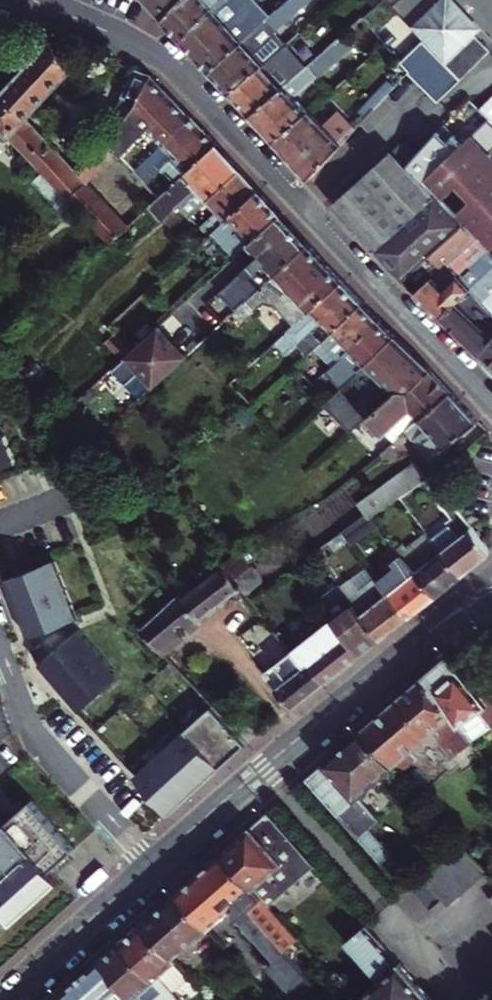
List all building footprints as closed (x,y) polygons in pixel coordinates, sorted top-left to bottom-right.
[(181,0),(148,0),(164,18),(181,0)] [(183,39),(220,0),(181,0),(164,18),(183,39)] [(271,15),(259,0),(220,0),(183,39),(212,70),(271,15)] [(327,0),(288,0),(271,15),(212,70),(230,89),(286,40),(329,2),(327,0)] [(417,16),(455,54),(476,34),(474,32),(483,22),(461,0),(428,0),(414,14),(417,16)] [(455,54),(417,16),(408,25),(444,60),(462,78),(491,48),(487,46),(476,34),(455,54)] [(253,115),(284,88),(272,76),(284,65),(282,62),(290,55),(286,52),(292,47),(286,40),(230,89),(253,115)] [(83,171),(80,174),(26,119),(73,70),(54,41),(27,68),(4,92),(0,96),(0,126),(43,171),(34,179),(68,215),(79,207),(71,198),(83,186),(79,182),(83,178),(86,176),(83,171)] [(422,84),(440,101),(462,78),(444,60),(422,84)] [(272,76),(284,88),(296,78),(284,65),(272,76)] [(276,140),(310,111),(291,91),(293,89),(303,90),(319,76),(309,66),(296,78),(284,88),(253,115),(276,140)] [(154,77),(136,69),(101,140),(106,145),(111,139),(134,113),(154,77)] [(119,146),(121,143),(141,121),(164,146),(195,120),(154,77),(134,113),(111,139),(119,146)] [(389,82),(360,112),(367,118),(395,88),(389,82)] [(312,109),(310,111),(276,140),(311,177),(356,129),(338,110),(323,122),(312,109)] [(174,155),(203,128),(195,120),(164,146),(174,155)] [(491,121),(474,138),(490,156),(491,154),(491,122),(491,121)] [(162,166),(176,183),(218,144),(203,128),(174,155),(162,166)] [(408,165),(436,195),(441,200),(459,183),(473,198),(455,214),(476,236),(490,250),(491,248),(491,157),(490,156),(474,138),(464,147),(455,138),(450,144),(439,133),(417,156),(408,165)] [(90,179),(116,150),(119,146),(111,139),(106,145),(83,171),(86,176),(90,179)] [(404,142),(393,151),(408,165),(417,156),(404,142)] [(130,165),(137,159),(121,143),(119,146),(116,150),(130,165)] [(209,199),(241,170),(218,144),(176,183),(164,193),(160,198),(153,203),(149,206),(162,221),(200,188),(209,199)] [(393,151),(333,202),(386,259),(402,245),(393,234),(436,195),(408,165),(393,151)] [(135,171),(141,165),(137,159),(130,165),(135,171)] [(241,170),(209,199),(218,210),(201,226),(209,236),(259,189),(241,170)] [(71,198),(79,207),(111,241),(127,226),(83,178),(79,182),(83,186),(71,198)] [(160,188),(155,192),(160,198),(164,193),(160,188)] [(259,189),(209,236),(200,245),(206,252),(220,239),(236,257),(250,244),(283,214),(259,189)] [(148,198),(153,203),(160,198),(155,192),(148,198)] [(402,245),(386,259),(418,291),(458,253),(476,236),(455,214),(441,200),(436,195),(393,234),(402,245)] [(237,309),(308,243),(283,214),(250,244),(260,255),(266,262),(251,276),(245,269),(221,292),(237,309)] [(209,236),(201,226),(187,238),(195,249),(200,245),(209,236)] [(471,268),(490,250),(476,236),(458,253),(471,268)] [(292,322),(295,325),(343,280),(308,243),(237,309),(234,312),(244,324),(266,304),(277,305),(277,310),(288,323),(292,322)] [(444,317),(470,291),(485,307),(491,300),(491,252),(490,250),(471,268),(458,253),(418,291),(444,317)] [(326,318),(335,328),(363,301),(343,280),(295,325),(279,341),(288,351),(326,318)] [(485,307),(470,291),(444,317),(487,361),(491,364),(491,314),(485,307)] [(328,334),(344,352),(381,319),(363,301),(335,328),(328,334)] [(381,319),(344,352),(338,358),(333,363),(328,368),(342,385),(353,374),(395,334),(381,319)] [(115,369),(142,399),(190,354),(163,325),(115,369)] [(344,352),(328,334),(315,346),(333,363),(338,358),(344,352)] [(331,396),(325,401),(352,431),(368,416),(401,388),(410,387),(431,369),(415,351),(413,353),(395,334),(353,374),(355,375),(356,374),(366,385),(362,389),(364,390),(355,399),(342,388),(344,387),(342,385),(331,396)] [(42,376),(43,371),(40,366),(34,366),(29,370),(29,376),(33,380),(39,380),(42,376)] [(401,388),(368,416),(392,444),(406,432),(452,393),(431,369),(410,387),(401,388)] [(406,432),(428,459),(477,421),(452,393),(406,432)] [(243,417),(249,425),(260,415),(254,408),(243,417)] [(12,455),(5,436),(0,431),(0,460),(12,455)] [(15,462),(12,455),(0,460),(0,468),(15,462)] [(413,465),(359,504),(370,519),(424,480),(413,465)] [(442,550),(462,575),(491,551),(456,507),(448,513),(462,530),(457,534),(460,536),(442,550)] [(338,548),(347,540),(341,533),(332,540),(338,548)] [(416,571),(437,594),(462,575),(442,550),(416,571)] [(390,592),(410,617),(437,594),(416,571),(402,555),(395,561),(399,566),(385,576),(394,588),(390,592)] [(225,566),(239,586),(244,592),(258,579),(237,556),(225,566)] [(55,561),(6,580),(29,637),(78,618),(55,561)] [(183,595),(146,629),(167,651),(239,586),(225,566),(187,600),(183,595)] [(334,619),(361,655),(381,639),(350,599),(341,587),(321,603),(334,619)] [(350,599),(381,639),(410,617),(390,592),(370,607),(358,592),(350,599)] [(312,662),(327,681),(361,655),(334,619),(293,650),(306,666),(312,662)] [(99,694),(120,676),(80,629),(40,664),(75,704),(94,687),(99,694)] [(266,669),(295,706),(327,681),(312,662),(306,666),(293,650),(290,652),(283,657),(266,669)] [(422,676),(455,714),(462,722),(482,706),(491,721),(491,687),(481,695),(448,653),(422,676)] [(455,714),(422,676),(399,696),(431,733),(448,754),(458,746),(452,738),(442,725),(455,714)] [(94,687),(75,704),(80,710),(99,694),(94,687)] [(460,772),(448,754),(431,733),(399,696),(362,729),(394,766),(409,753),(425,741),(453,777),(460,772)] [(248,744),(213,705),(135,776),(170,814),(248,744)] [(249,742),(263,731),(241,706),(227,718),(233,724),(246,738),(249,742)] [(475,743),(491,730),(491,721),(482,706),(462,722),(465,727),(475,743)] [(442,725),(452,738),(465,727),(462,722),(455,714),(442,725)] [(358,796),(394,766),(362,729),(305,778),(378,862),(389,853),(367,828),(378,819),(358,796)] [(394,766),(411,785),(426,773),(409,753),(394,766)] [(0,826),(0,926),(58,875),(52,867),(76,846),(32,797),(0,826)] [(236,838),(275,883),(260,896),(268,905),(313,865),(267,811),(236,838)] [(275,883),(236,838),(221,851),(260,896),(275,883)] [(458,840),(408,885),(427,907),(439,897),(443,902),(483,868),(458,840)] [(268,905),(260,896),(221,851),(198,870),(230,907),(235,903),(239,917),(272,955),(294,935),(268,905)] [(176,890),(208,927),(230,907),(198,870),(176,890)] [(174,957),(208,927),(176,890),(142,920),(174,957)] [(152,977),(156,973),(165,984),(169,987),(187,972),(174,958),(174,957),(142,920),(119,939),(152,977)] [(365,925),(348,941),(381,980),(362,996),(365,999),(430,999),(365,925)] [(156,973),(152,977),(119,939),(98,957),(132,996),(135,999),(180,999),(176,995),(169,987),(165,984),(156,973)] [(69,999),(127,999),(132,996),(98,957),(60,990),(69,999)] [(60,990),(49,999),(69,999),(60,990)]
